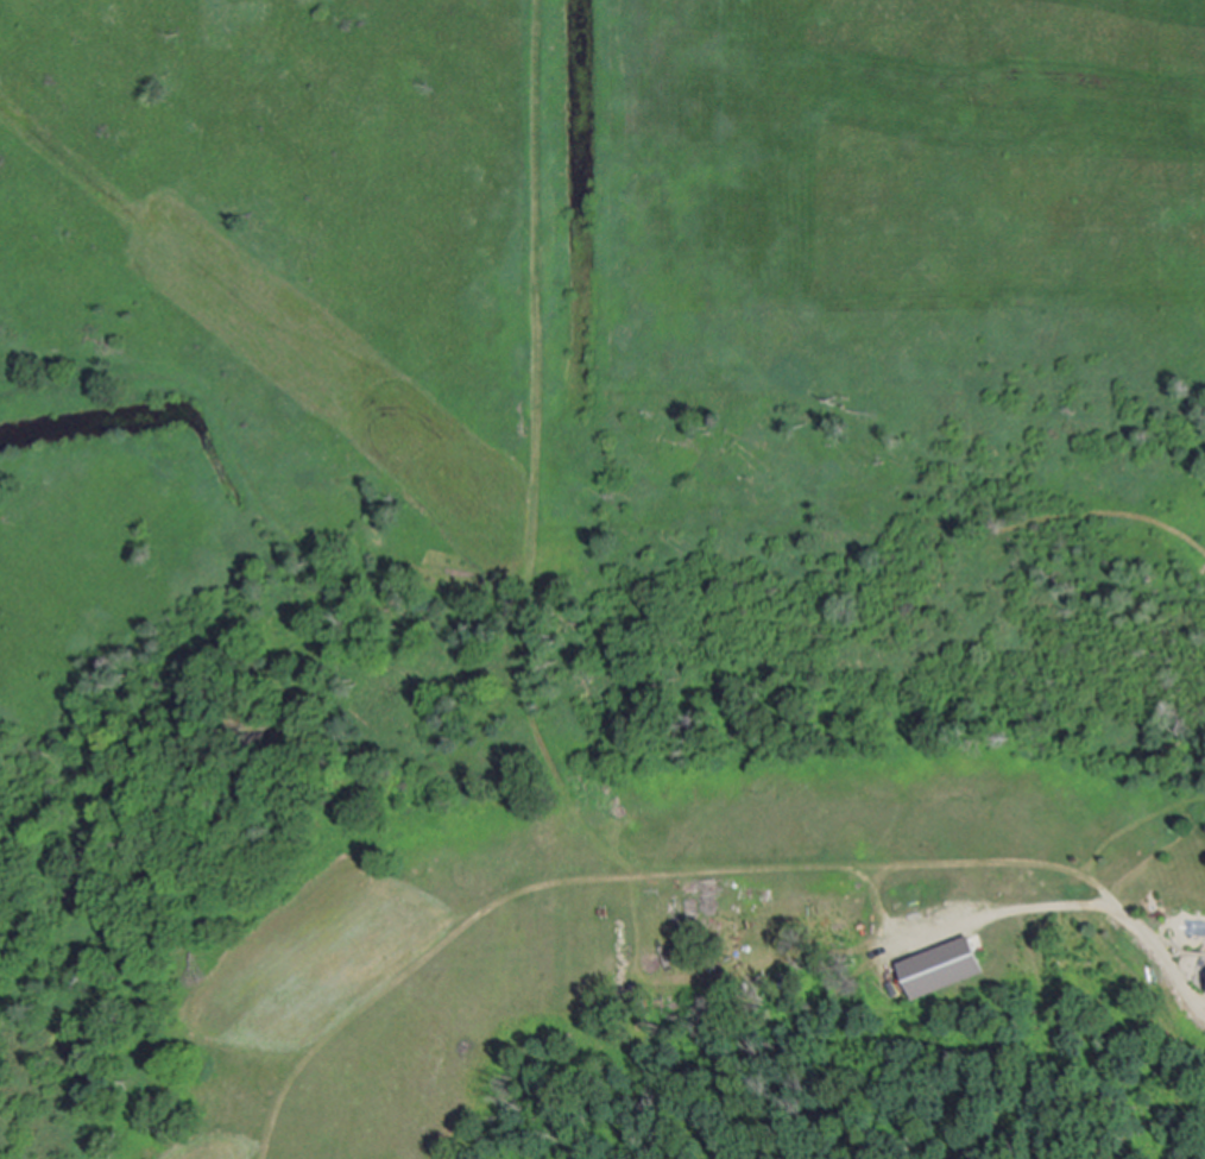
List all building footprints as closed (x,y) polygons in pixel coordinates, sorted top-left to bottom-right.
[(898,963),(911,1001),(985,975),(972,938),(898,963)]
